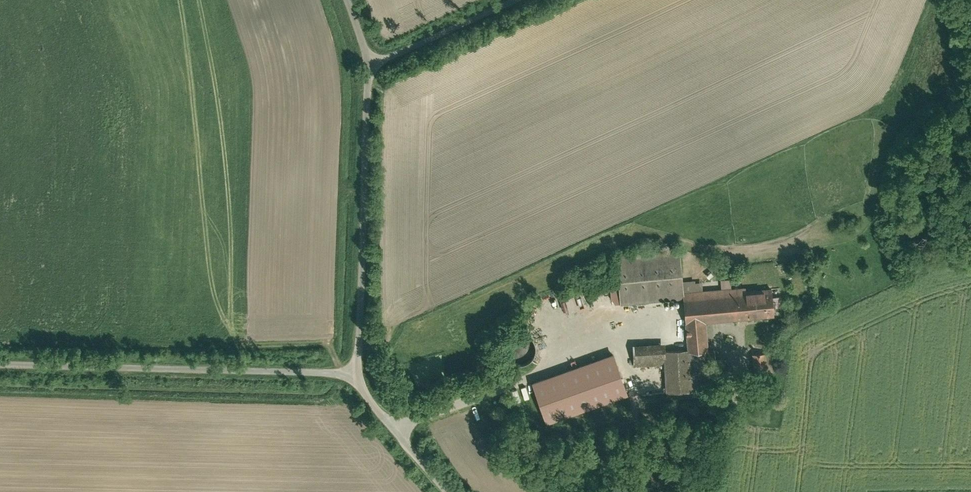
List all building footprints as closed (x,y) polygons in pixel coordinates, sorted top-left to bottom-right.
[(681,253),(616,257),(619,300),(684,296),(683,287),(681,253)] [(683,287),(684,296),(688,350),(695,349),(710,348),(708,320),(773,316),(771,289),(745,291),(745,283),(683,287)] [(661,343),(633,345),(634,361),(662,359),(662,351),(661,343)] [(662,359),(664,396),(698,394),(695,349),(688,350),(662,351),(662,359)] [(757,372),(772,371),(771,351),(756,352),(757,372)] [(622,352),(539,377),(552,420),(605,404),(603,397),(608,396),(609,399),(614,398),(614,399),(634,393),(622,352)]
